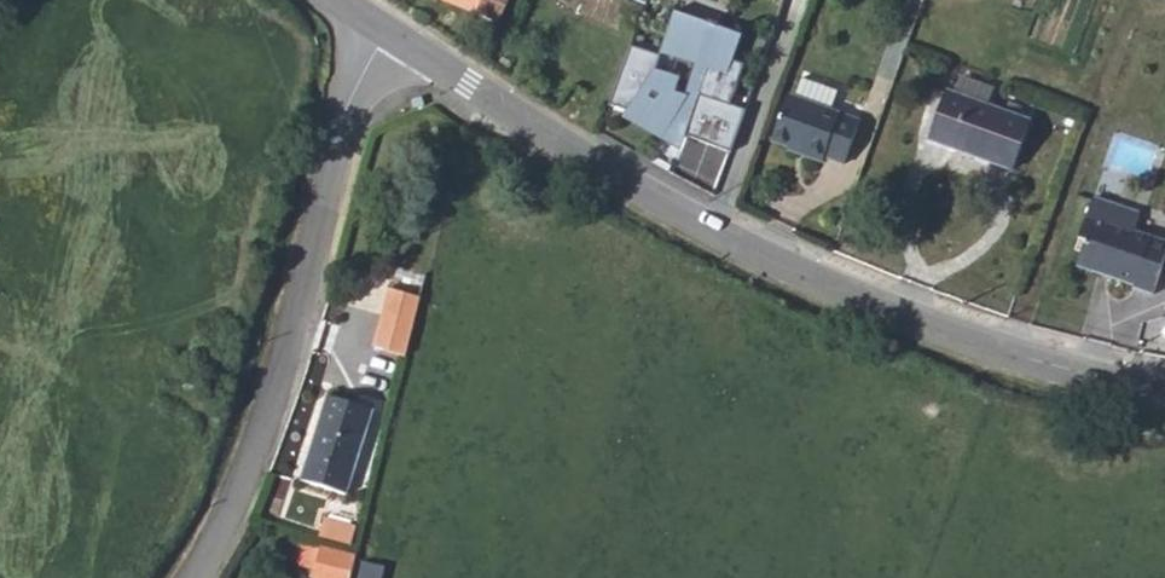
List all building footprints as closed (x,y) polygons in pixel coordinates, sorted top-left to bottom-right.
[(498,23),(507,0),(440,0),(498,23)] [(608,105),(624,111),(622,116),(660,139),(673,121),(686,126),(681,138),(727,155),(743,112),(728,106),(742,67),(731,63),(740,38),(673,13),(658,53),(693,66),(682,98),(672,94),(677,80),(653,71),(658,57),(629,46),(608,105)] [(993,89),(958,76),(951,93),(987,107),(993,89)] [(800,78),(793,97),(829,111),(837,92),(800,78)] [(927,140),(1010,171),(1028,122),(987,107),(951,93),(944,91),(927,140)] [(822,157),(843,164),(858,122),(787,96),(772,138),(804,151),(804,153),(821,160),(822,157)] [(677,149),(681,138),(686,126),(673,121),(660,139),(677,149)] [(1091,200),(1077,241),(1083,243),(1074,270),(1095,277),(1103,273),(1115,277),(1113,282),(1133,289),(1132,293),(1150,299),(1160,270),(1164,255),(1164,245),(1131,233),(1137,216),(1091,200)] [(376,345),(405,352),(413,318),(420,293),(390,286),(383,312),(376,345)] [(325,398),(299,479),(344,495),(370,411),(325,398)] [(330,523),(325,540),(344,546),(349,530),(330,523)] [(320,544),(300,537),(292,560),(314,568),(320,544)] [(353,555),(320,544),(314,568),(311,577),(348,577),(353,555)]
